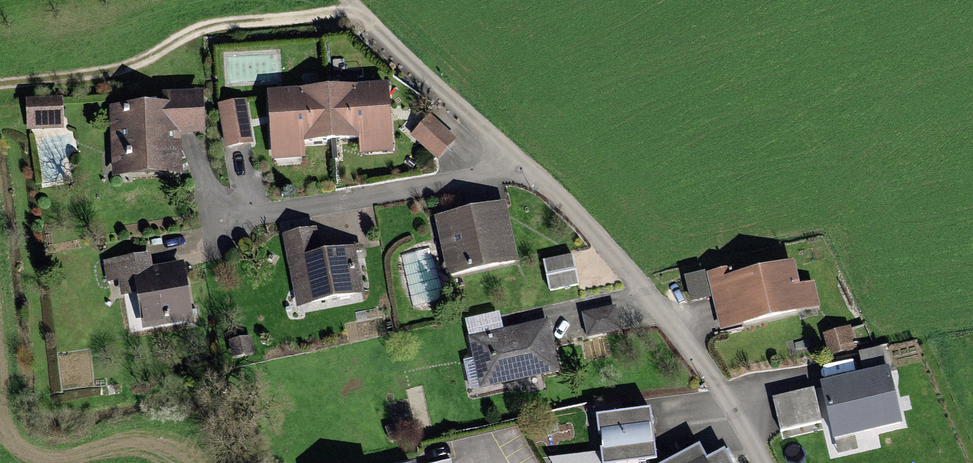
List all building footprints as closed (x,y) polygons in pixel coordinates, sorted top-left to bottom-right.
[(386,86),(266,91),(268,144),(388,139),(386,86)] [(161,106),(112,108),(115,175),(177,172),(175,129),(198,128),(196,91),(161,93),(161,106)] [(61,101),(26,102),(26,129),(62,128),(61,101)] [(449,139),(437,153),(449,163),(461,150),(449,139)] [(498,207),(438,220),(451,274),(510,261),(498,207)] [(315,228),(285,232),(295,307),(358,299),(352,252),(318,256),(315,228)] [(826,305),(816,251),(721,269),(731,323),(826,305)] [(177,265),(152,269),(149,253),(114,260),(121,293),(138,289),(144,328),(186,322),(177,265)] [(610,309),(584,315),(588,331),(614,325),(610,309)] [(542,324),(468,338),(477,385),(551,371),(542,324)] [(928,417),(914,351),(775,382),(784,424),(834,413),(840,437),(928,417)] [(599,418),(603,462),(648,462),(643,414),(599,418)] [(670,462),(701,462),(694,451),(670,462)] [(429,462),(461,462),(459,454),(428,461),(429,462)]
